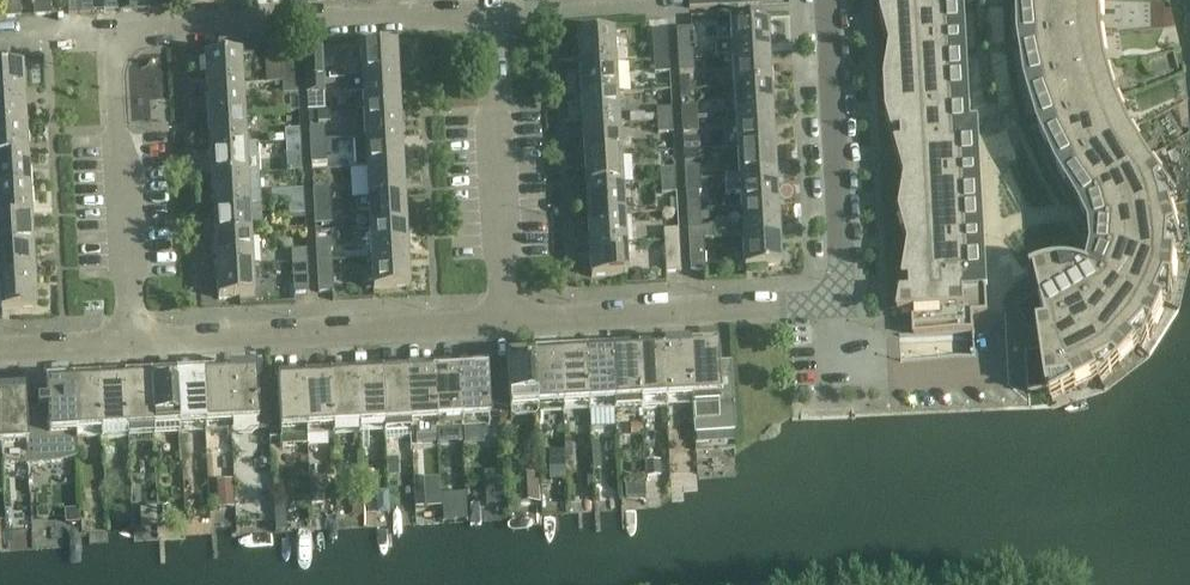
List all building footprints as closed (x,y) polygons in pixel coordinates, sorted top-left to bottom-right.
[(20,0),(3,0),(4,19),(21,18),(20,0)] [(49,0),(32,0),(33,17),(50,16),(49,0)] [(79,0),(68,0),(69,15),(80,15),(79,0)] [(80,15),(93,14),(93,0),(79,0),(80,15)] [(104,13),(116,12),(116,0),(103,0),(104,13)] [(135,0),(120,0),(120,12),(136,11),(135,0)] [(187,9),(202,8),(201,0),(187,0),(187,9)] [(720,0),(689,0),(690,10),(720,8),(720,0)] [(881,14),(890,46),(885,80),(887,112),(905,179),(900,212),(909,245),(898,311),(898,313),(913,312),(914,337),(974,333),(973,315),(988,314),(977,125),(970,126),(963,0),(881,0),(881,14)] [(1026,355),(1028,392),(1047,391),(1047,392),(1050,392),(1051,399),(1050,399),(1051,401),(1097,376),(1100,383),(1101,384),(1137,346),(1142,351),(1143,352),(1164,304),(1170,307),(1170,308),(1172,308),(1175,256),(1182,256),(1182,257),(1184,256),(1170,206),(1176,204),(1177,204),(1178,204),(1152,167),(1147,160),(1130,132),(1117,101),(1107,68),(1102,34),(1101,0),(1020,0),(1021,42),(1027,86),(1040,129),(1058,170),(1081,208),(1091,229),(1093,251),(1089,272),(1084,270),(1080,269),(1075,268),(1068,267),(1065,267),(1059,267),(1052,267),(1046,268),(1040,270),(1034,273),(1030,274),(1031,276),(1035,275),(1040,300),(1025,309),(1035,327),(1037,327),(1037,331),(1038,331),(1041,354),(1026,355)] [(732,42),(716,43),(716,59),(732,58),(768,56),(766,25),(765,25),(764,14),(730,16),(732,42)] [(677,30),(679,61),(694,60),(692,29),(677,30)] [(654,63),(669,62),(667,31),(652,32),(654,63)] [(577,36),(579,67),(615,65),(613,34),(577,36)] [(204,57),(206,88),(241,86),(240,60),(254,59),(252,42),(217,45),(218,56),(204,57)] [(361,64),(349,65),(349,79),(349,80),(397,78),(396,46),(360,48),(361,64)] [(305,52),(307,83),(321,82),(319,51),(305,52)] [(281,84),(296,83),(295,52),(280,53),(281,84)] [(732,58),(734,88),(770,86),(768,56),(732,58)] [(694,72),(694,60),(679,61),(679,73),(694,72)] [(670,74),(669,62),(654,63),(654,75),(670,74)] [(579,67),(581,97),(616,95),(615,65),(579,67)] [(24,98),(22,67),(0,69),(0,99),(24,98)] [(397,78),(349,80),(351,95),(362,94),(363,110),(399,108),(397,78)] [(688,78),(679,78),(680,92),(686,91),(689,91),(688,78)] [(321,82),(307,83),(307,95),(321,94),(321,82)] [(297,95),(296,83),(281,84),(282,96),(297,95)] [(243,116),(241,86),(206,88),(207,118),(243,116)] [(771,116),(770,86),(734,88),(735,118),(771,116)] [(581,97),(582,127),(618,125),(616,95),(581,97)] [(24,98),(0,99),(0,130),(25,128),(24,98)] [(363,110),(365,141),(401,139),(399,108),(363,110)] [(697,108),(681,109),(681,121),(697,120),(697,108)] [(672,109),(656,110),(657,123),(672,122),(672,109)] [(333,111),(316,112),(317,123),(333,122),(333,111)] [(309,124),(317,123),(316,112),(308,113),(309,124)] [(245,147),(243,116),(207,118),(209,149),(245,147)] [(735,118),(737,148),(773,146),(771,116),(735,118)] [(697,120),(681,121),(682,133),(698,133),(697,120)] [(672,122),(657,123),(657,135),(673,134),(672,122)] [(582,127),(584,157),(620,155),(618,125),(582,127)] [(27,159),(25,128),(0,130),(0,160),(27,159)] [(309,130),(310,144),(325,143),(324,129),(309,130)] [(299,130),(285,131),(285,144),(300,143),(299,130)] [(702,138),(683,139),(683,146),(683,151),(696,150),(703,150),(702,138)] [(365,141),(366,170),(402,168),(401,139),(365,141)] [(300,143),(285,144),(286,156),(301,155),(300,143)] [(326,162),(325,143),(310,144),(311,163),(326,162)] [(773,146),(737,148),(739,178),(775,176),(773,146)] [(246,176),(245,147),(209,149),(211,178),(246,176)] [(690,151),(683,151),(684,163),(697,162),(696,150),(690,151)] [(622,186),(620,155),(584,157),(586,188),(622,186)] [(670,166),(669,155),(657,156),(658,167),(670,166)] [(29,189),(27,159),(0,160),(0,191),(29,189)] [(402,168),(366,170),(368,201),(404,199),(402,168)] [(700,168),(684,169),(685,181),(700,180),(700,168)] [(675,170),(660,170),(660,183),(676,182),(675,170)] [(246,176),(211,178),(212,210),(248,208),(246,176)] [(739,178),(725,178),(725,195),(740,195),(741,211),(777,209),(775,176),(739,178)] [(700,180),(685,181),(686,194),(701,193),(700,180)] [(676,182),(660,183),(661,195),(677,194),(676,182)] [(586,188),(588,217),(623,215),(622,186),(586,188)] [(30,219),(29,189),(0,191),(0,220),(30,219)] [(328,189),(312,190),(313,202),(328,202),(328,189)] [(288,191),(272,192),(273,204),(288,204),(303,203),(303,191),(288,191)] [(406,229),(404,199),(356,202),(356,213),(369,212),(370,230),(406,229)] [(328,202),(313,202),(314,215),(329,214),(328,202)] [(303,203),(288,204),(289,217),(304,216),(303,203)] [(212,210),(214,239),(250,237),(248,208),(212,210)] [(742,227),(732,227),(733,240),(742,239),(778,237),(777,209),(741,211),(742,227)] [(625,245),(623,215),(588,217),(590,247),(625,245)] [(32,248),(30,219),(0,220),(0,250),(32,248)] [(713,228),(687,229),(688,242),(703,241),(714,240),(713,228)] [(370,230),(371,261),(407,259),(406,229),(370,230)] [(663,231),(664,243),(679,242),(679,230),(663,231)] [(214,239),(216,270),(251,268),(250,237),(214,239)] [(778,237),(742,239),(744,269),(780,267),(778,237)] [(315,241),(316,264),(331,263),(329,241),(315,241)] [(703,241),(688,242),(690,272),(706,271),(703,241)] [(681,273),(679,242),(664,243),(666,274),(681,273)] [(627,276),(625,245),(590,247),(591,278),(627,276)] [(34,278),(32,248),(0,250),(0,281),(34,278)] [(291,252),(291,265),(306,264),(306,251),(291,252)] [(409,289),(407,259),(371,261),(373,291),(409,289)] [(333,293),(331,263),(316,264),(318,294),(333,293)] [(308,294),(306,264),(291,265),(293,295),(308,294)] [(719,266),(706,267),(706,271),(706,279),(720,278),(719,266)] [(253,298),(251,268),(216,270),(217,300),(253,298)] [(640,281),(640,271),(629,271),(630,281),(640,281)] [(34,278),(0,281),(0,312),(36,309),(34,278)] [(716,344),(689,345),(689,352),(692,400),(692,407),(694,435),(733,432),(731,397),(729,368),(717,369),(716,359),(716,350),(716,344)] [(689,345),(663,347),(664,353),(666,402),(692,400),(689,352),(689,345)] [(663,347),(637,348),(638,354),(641,410),(667,408),(666,402),(664,353),(663,347)] [(637,348),(611,350),(611,356),(614,411),(622,411),(634,410),(641,410),(638,354),(637,348)] [(611,350),(585,351),(586,357),(588,406),(589,412),(590,412),(591,429),(615,428),(614,411),(611,356),(611,350)] [(585,351),(560,352),(560,359),(563,407),(588,406),(586,357),(585,351)] [(560,352),(534,354),(534,360),(537,409),(563,407),(560,359),(560,352)] [(508,391),(498,392),(499,416),(510,415),(509,410),(537,409),(534,360),(534,354),(506,355),(507,362),(507,371),(508,391)] [(485,366),(459,367),(459,374),(462,423),(500,421),(499,416),(498,392),(487,392),(486,373),(485,366)] [(459,367),(433,369),(433,376),(436,424),(462,423),(459,374),(459,367)] [(253,369),(228,371),(228,377),(230,427),(257,425),(257,432),(269,431),(267,395),(267,394),(255,395),(254,376),(253,369)] [(433,369),(407,370),(408,377),(410,426),(411,433),(415,432),(416,446),(436,445),(435,424),(436,424),(433,376),(433,369)] [(407,370),(381,372),(381,379),(384,427),(410,426),(408,377),(407,370)] [(228,371),(201,373),(201,379),(204,428),(204,434),(231,433),(230,427),(228,377),(228,371)] [(381,372),(355,373),(356,380),(359,429),(384,427),(381,379),(381,372)] [(201,373),(175,374),(176,380),(178,430),(204,428),(201,379),(201,373)] [(355,373),(329,375),(329,382),(332,430),(359,429),(356,380),(355,373)] [(175,374),(149,375),(150,382),(153,431),(153,437),(179,436),(178,430),(176,380),(175,374)] [(149,375),(124,377),(124,383),(127,432),(153,431),(150,382),(149,375)] [(329,375),(304,376),(304,383),(307,432),(332,430),(329,382),(329,375)] [(278,395),(267,395),(269,431),(269,439),(280,438),(281,447),(307,446),(307,432),(304,383),(304,376),(277,378),(277,385),(278,395)] [(124,377),(99,378),(99,385),(102,434),(102,440),(127,439),(127,432),(124,383),(124,377)] [(99,378),(73,380),(73,386),(76,435),(102,434),(99,385),(99,378)] [(47,410),(25,411),(27,464),(32,465),(39,464),(46,464),(55,463),(77,459),(76,442),(76,435),(73,386),(73,380),(45,381),(45,388),(47,410)] [(0,393),(0,436),(1,449),(1,462),(19,464),(27,464),(25,411),(24,398),(24,392),(0,393)] [(599,442),(591,443),(592,470),(600,469),(599,442)] [(565,453),(549,453),(549,480),(565,480),(565,453)] [(399,459),(386,460),(387,478),(400,477),(399,459)] [(658,461),(646,462),(646,476),(659,476),(658,461)] [(500,473),(484,474),(485,491),(501,490),(500,473)] [(323,479),(309,479),(310,493),(324,493),(323,479)] [(232,482),(218,483),(219,509),(233,508),(232,482)] [(389,514),(388,493),(377,493),(378,515),(389,514)] [(362,499),(352,500),(353,514),(363,514),(362,499)] [(168,506),(157,507),(158,522),(168,521),(168,506)] [(157,507),(139,508),(140,523),(158,522),(157,507)] [(284,522),(283,508),(274,509),(275,522),(284,522)] [(79,509),(64,510),(65,525),(80,524),(79,509)]
